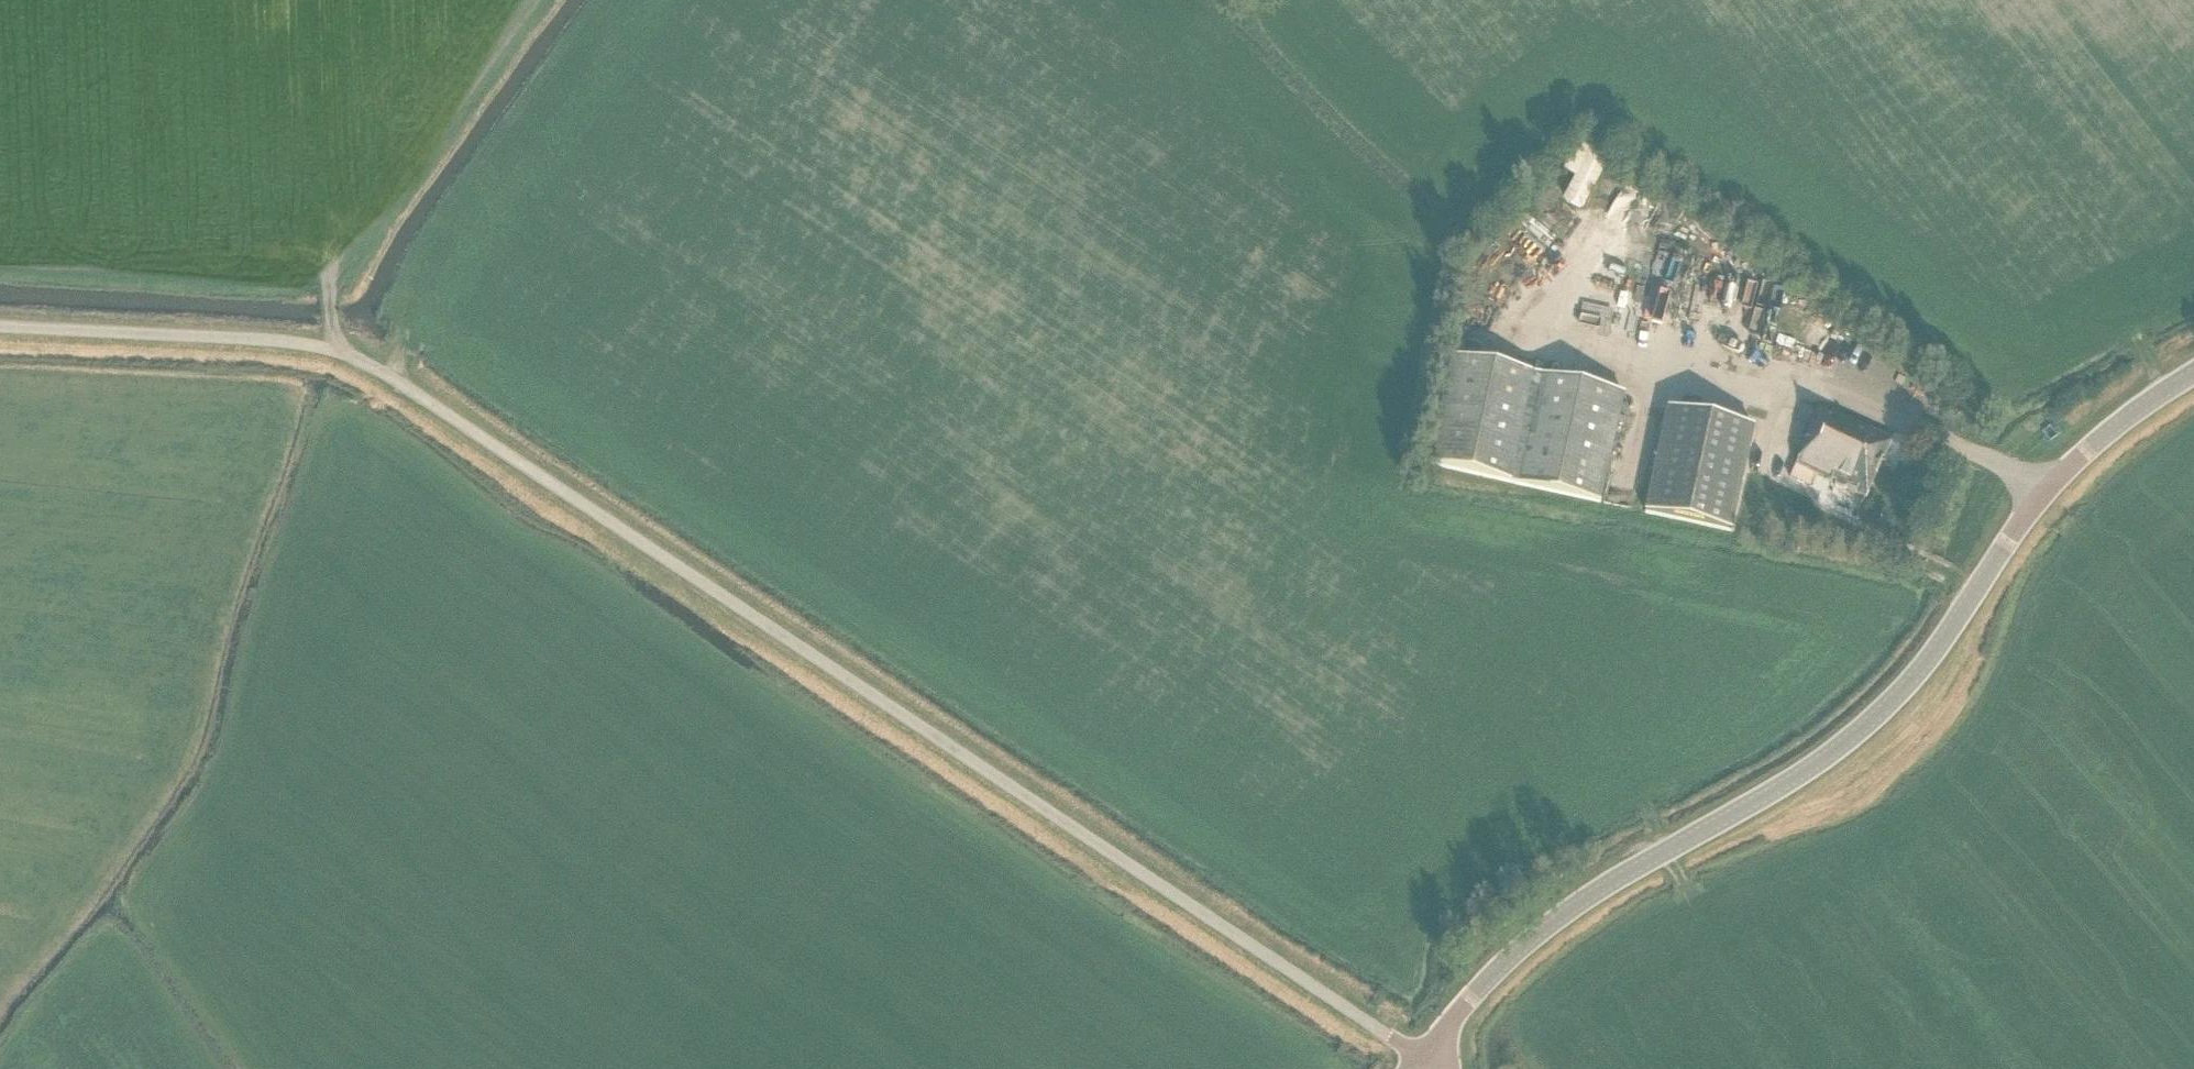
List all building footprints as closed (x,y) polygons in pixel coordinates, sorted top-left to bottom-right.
[(1611,150),(1594,142),(1565,200),(1582,209),(1596,179),(1611,150)] [(1769,284),(1760,326),(1780,330),(1788,288),(1769,284)] [(1600,503),(1624,396),(1452,358),(1428,465),(1600,503)] [(1819,407),(1800,448),(1803,449),(1795,466),(1834,484),(1835,488),(1843,492),(1846,490),(1865,498),(1891,441),(1819,407)] [(1755,428),(1667,409),(1644,514),(1732,534),(1755,428)]
